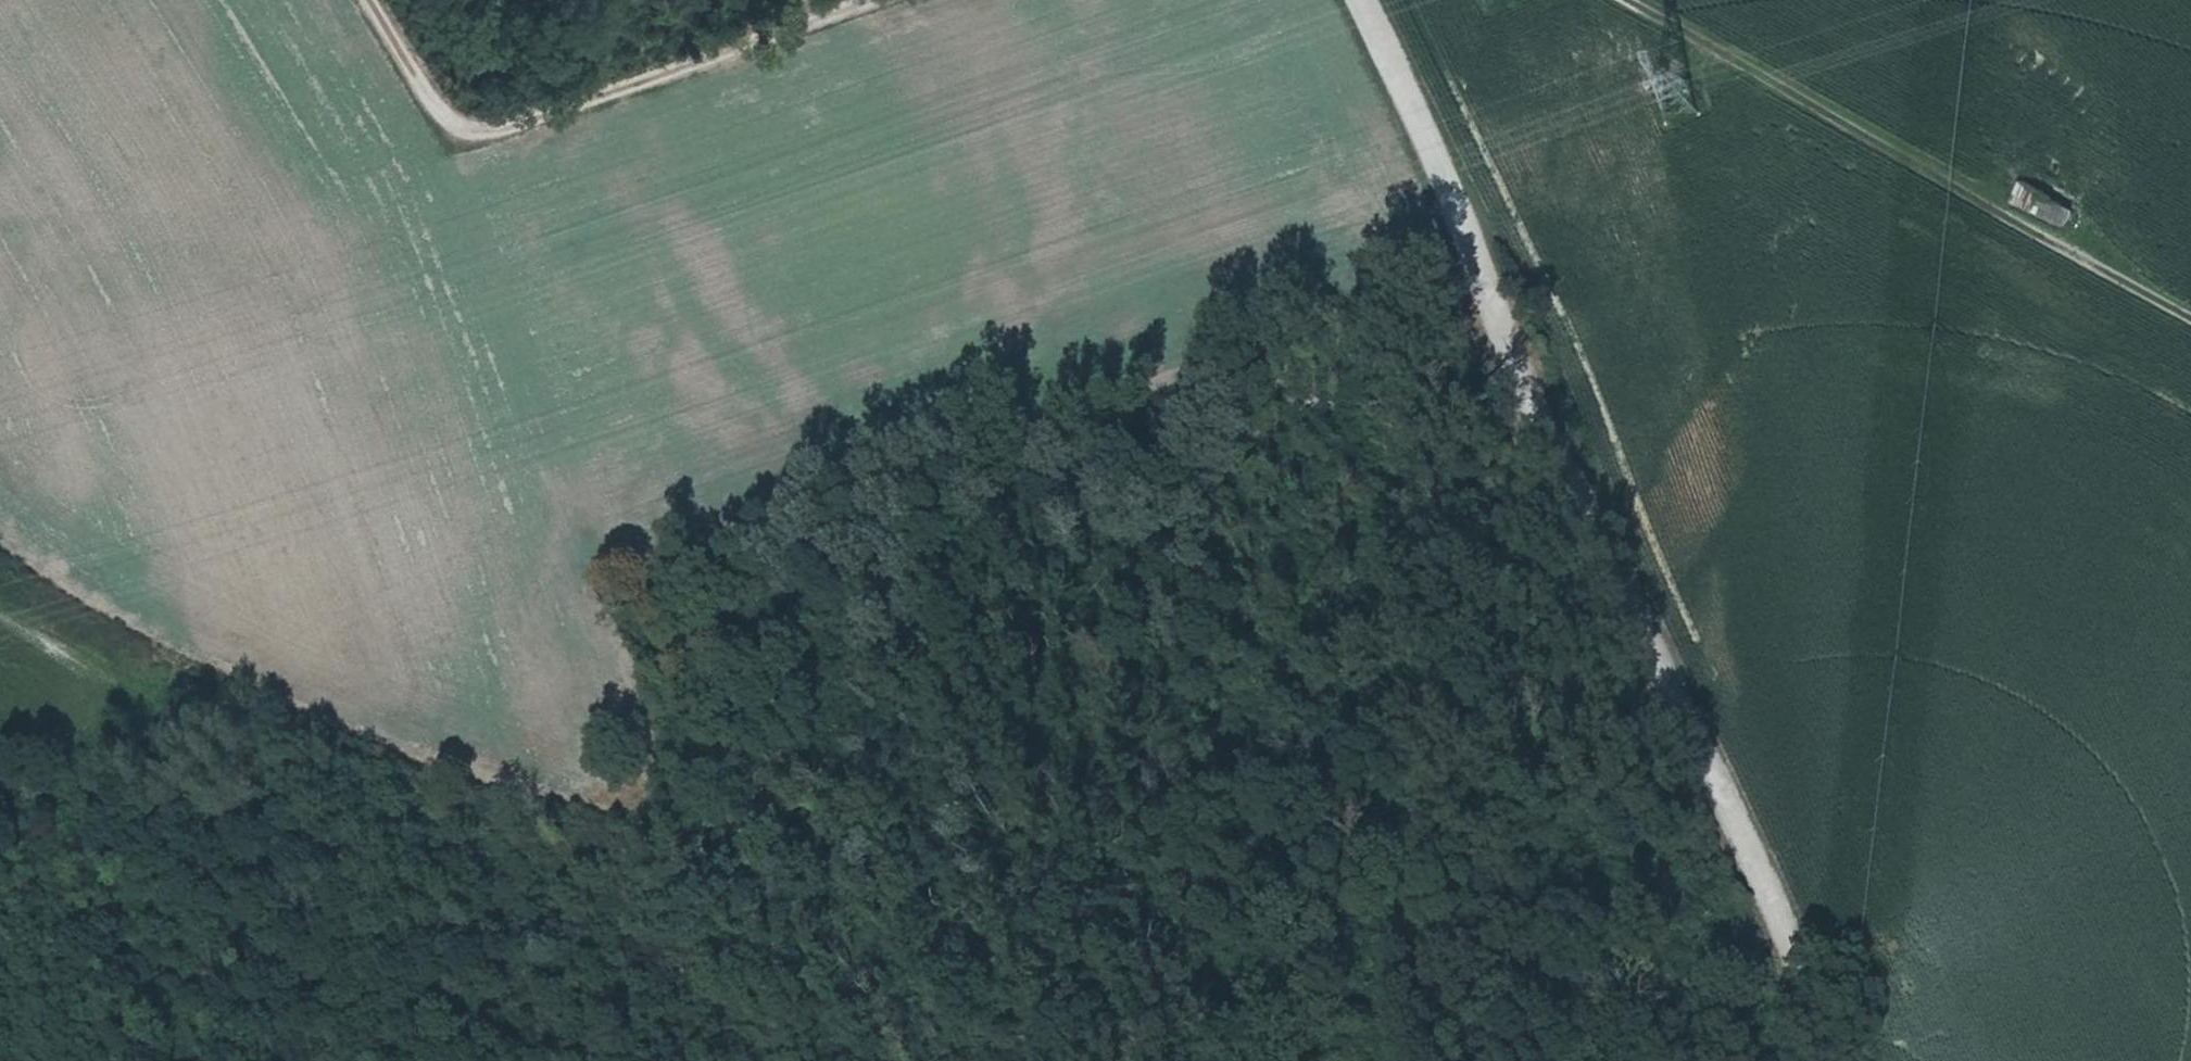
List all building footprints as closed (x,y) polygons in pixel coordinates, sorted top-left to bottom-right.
[(2027,209),(2032,186),(2018,183),(2013,206),(2027,209)] [(2046,200),(2039,217),(2067,228),(2074,211),(2046,200)]
